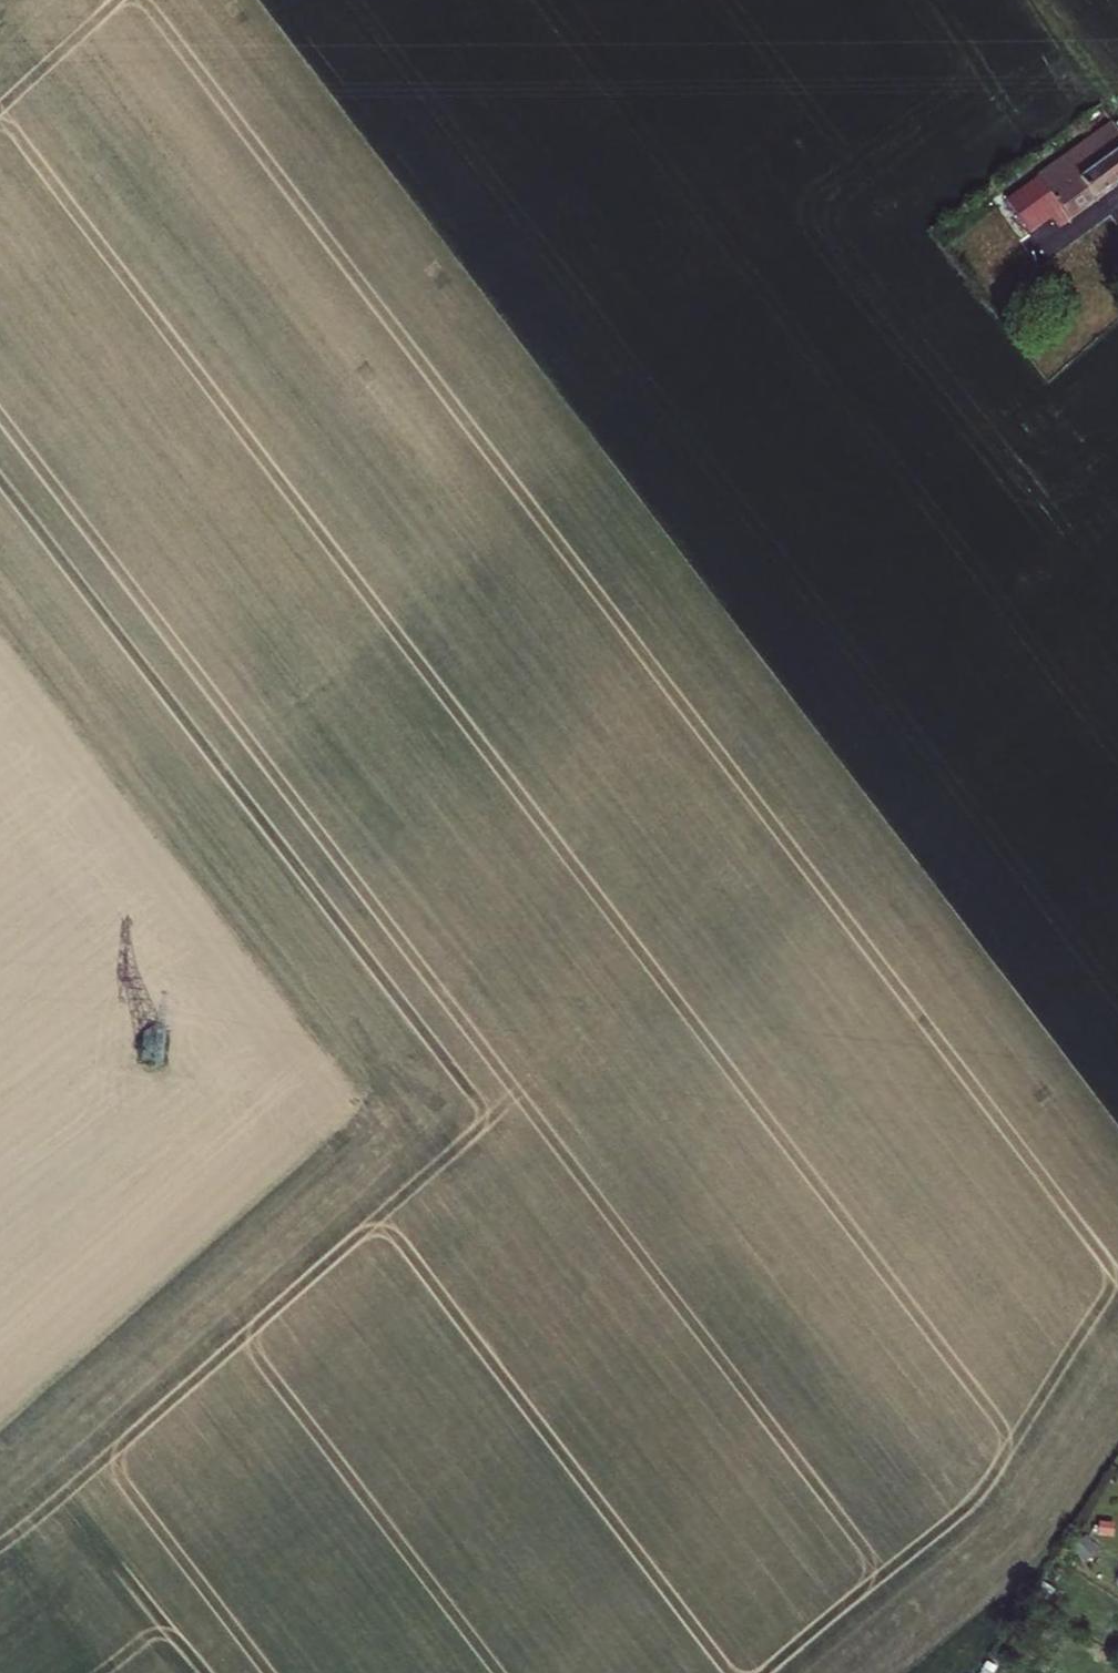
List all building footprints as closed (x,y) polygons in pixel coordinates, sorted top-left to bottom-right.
[(1113,123),(1006,202),(1021,223),(1117,151),(1117,131),(1113,123)] [(1117,186),(1117,151),(1021,223),(1030,234),(1052,218),(1062,211),(1065,215),(1070,222),(1117,186)] [(1052,218),(1056,223),(1065,215),(1062,211),(1052,218)] [(1034,1592),(1048,1601),(1055,1590),(1042,1580),(1034,1592)]
